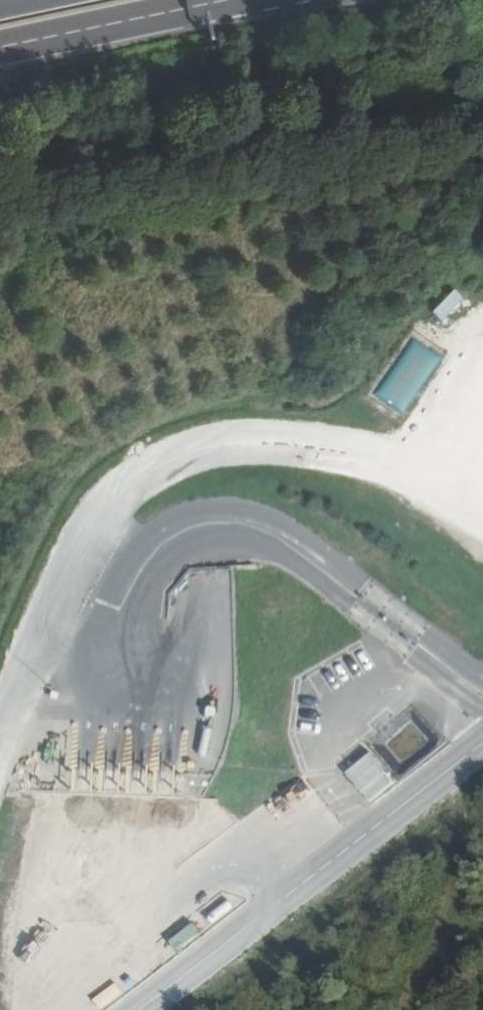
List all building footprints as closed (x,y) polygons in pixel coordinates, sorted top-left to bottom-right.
[(376,782),(385,792),(398,781),(373,752),(347,774),(363,794),(376,782)]
